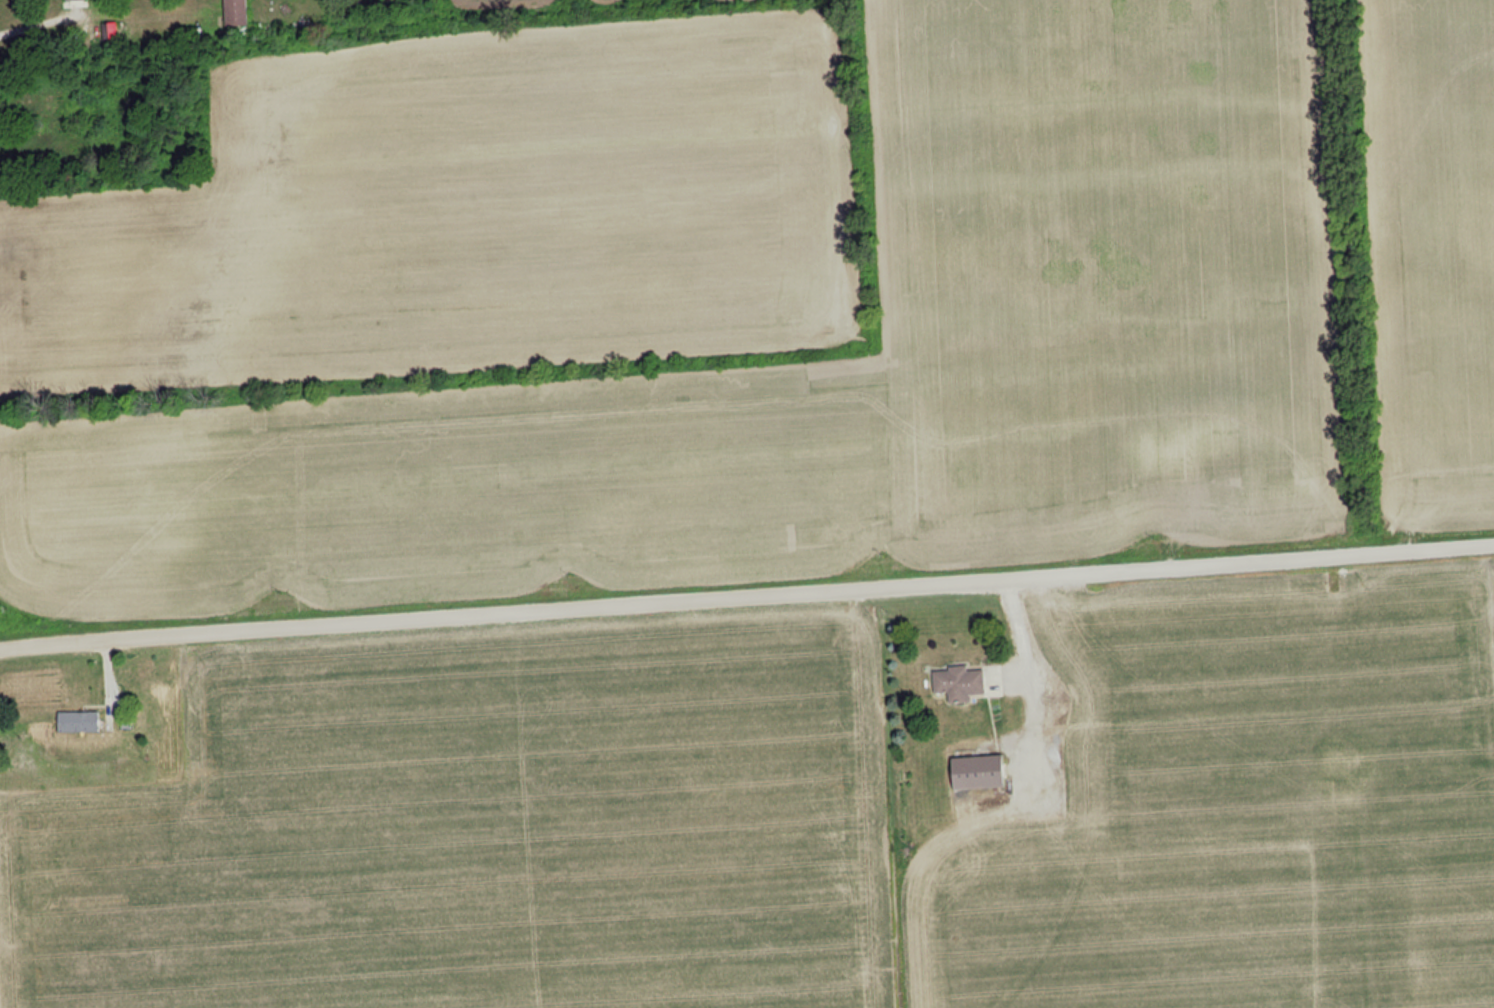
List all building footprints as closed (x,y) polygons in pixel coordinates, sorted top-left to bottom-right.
[(223,26),(245,26),(245,0),(223,0),(223,26)] [(118,22),(104,22),(104,39),(118,39),(118,22)] [(932,668),(933,693),(947,692),(948,701),(983,699),(982,669),(966,670),(966,667),(932,668)] [(98,711),(56,711),(56,731),(98,732),(98,711)] [(949,756),(950,789),(1004,788),(1004,755),(949,756)]
